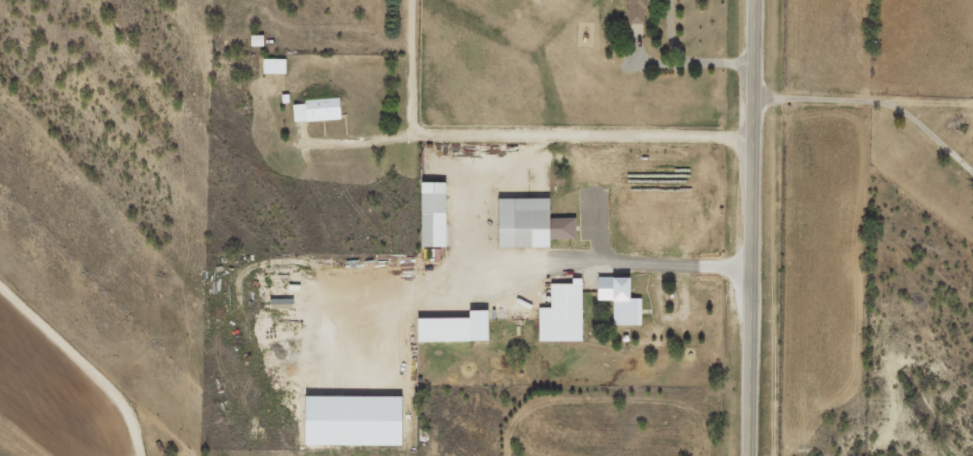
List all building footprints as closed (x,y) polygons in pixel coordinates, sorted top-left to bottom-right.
[(647,8),(654,8),(654,0),(631,0),(631,22),(647,23),(647,8)] [(267,45),(267,34),(254,34),(254,45),(267,45)] [(289,58),(265,58),(265,73),(289,73),(289,58)] [(297,121),(344,119),(344,98),(308,99),(308,104),(296,104),(297,121)] [(450,182),(424,181),(423,247),(450,247),(450,182)] [(579,217),(554,217),(554,197),(501,198),(503,247),(554,246),(554,239),(579,238),(579,217)] [(635,277),(601,276),(601,299),(616,300),(616,324),(645,324),(645,297),(635,297),(635,277)] [(542,307),(542,341),(586,340),(585,277),(574,278),(574,283),(553,283),(554,307),(542,307)] [(473,317),(422,318),(422,341),(493,340),(493,310),(472,310),(473,317)] [(406,445),(407,396),(310,395),(310,444),(406,445)]
